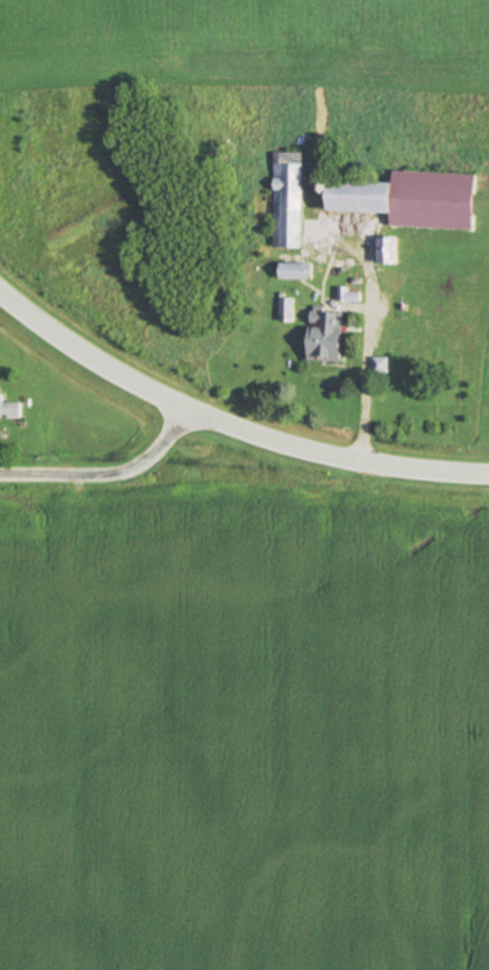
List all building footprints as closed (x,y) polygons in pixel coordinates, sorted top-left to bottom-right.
[(302,154),(273,154),(271,249),(300,249),(302,154)] [(472,231),(474,176),(392,172),(390,227),(472,231)] [(389,214),(389,183),(325,183),(325,213),(389,214)] [(395,265),(395,239),(375,239),(376,265),(395,265)] [(277,281),(310,281),(311,265),(278,264),(277,281)] [(336,304),(359,304),(359,293),(347,293),(347,289),(337,288),(336,304)] [(293,300),(278,300),(278,323),(293,323),(293,300)] [(305,361),(338,364),(342,314),(322,313),(323,308),(311,307),(310,327),(307,327),(305,361)] [(386,359),(371,359),(371,375),(387,375),(386,359)] [(20,419),(19,404),(0,404),(0,419),(20,419)]
